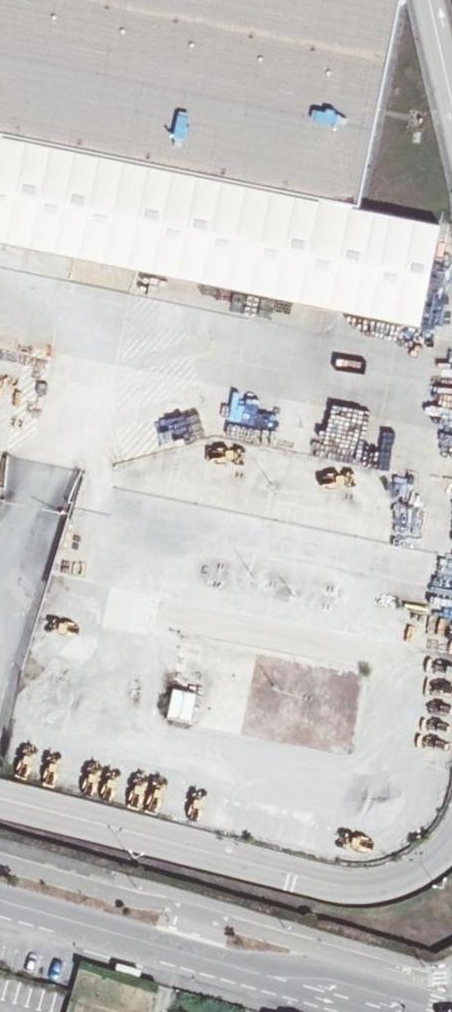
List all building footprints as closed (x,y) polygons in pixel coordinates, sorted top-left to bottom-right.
[(365,201),(404,0),(0,0),(0,128),(365,201)] [(0,137),(0,239),(426,324),(445,225),(0,137)] [(194,723),(200,694),(177,689),(171,718),(194,723)]
